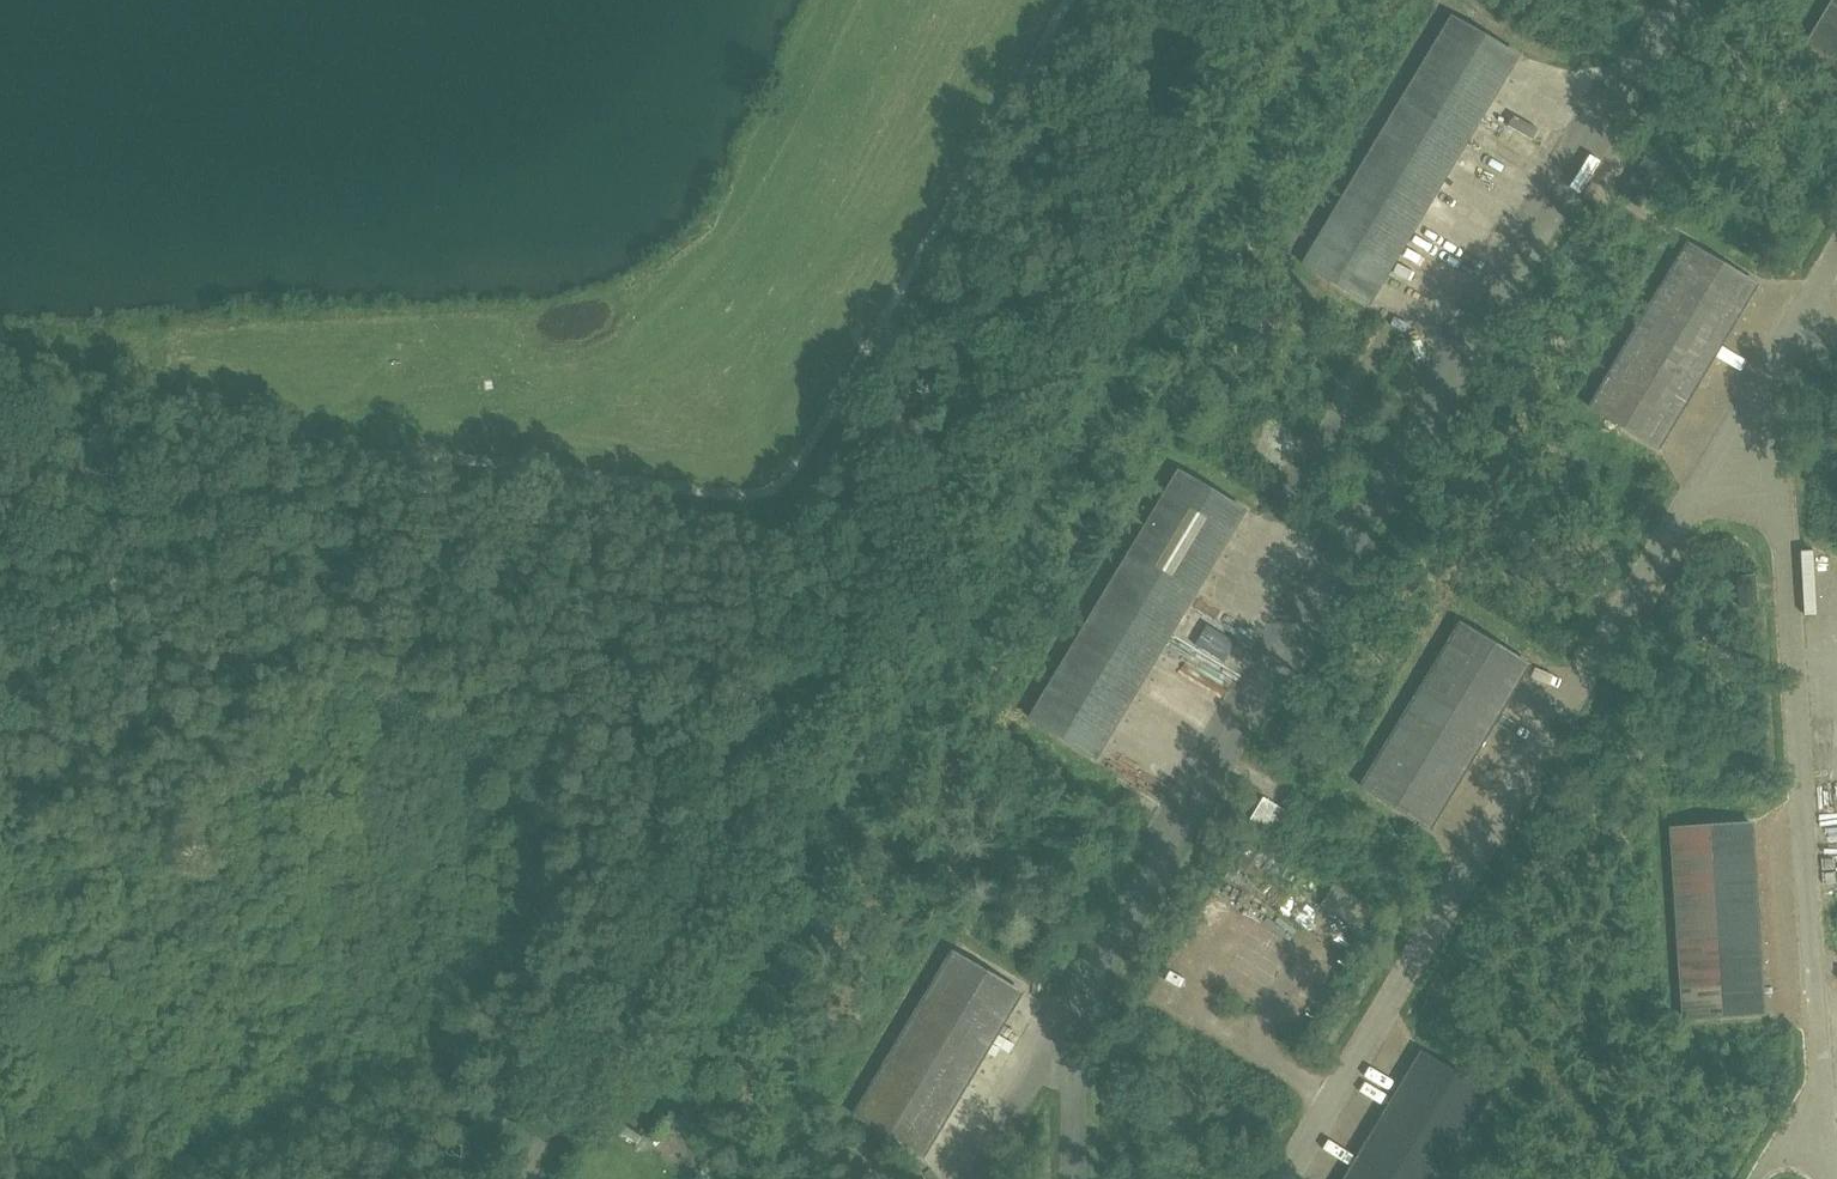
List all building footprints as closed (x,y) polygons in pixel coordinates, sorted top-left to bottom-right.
[(1836,61),(1836,0),(1835,0),(1809,44),(1836,61)] [(1304,265),(1369,304),(1517,58),(1451,18),(1304,265)] [(1510,153),(1525,139),(1508,120),(1493,134),(1510,153)] [(1529,141),(1563,154),(1569,140),(1535,127),(1529,141)] [(1590,408),(1658,449),(1755,286),(1688,246),(1590,408)] [(1030,719),(1095,759),(1244,511),(1179,472),(1030,719)] [(1735,577),(1737,610),(1757,609),(1755,576),(1735,577)] [(1362,787),(1429,829),(1528,666),(1460,625),(1362,787)] [(1169,669),(1180,677),(1193,659),(1182,651),(1169,669)] [(1192,709),(1181,730),(1205,742),(1213,727),(1228,735),(1239,713),(1226,707),(1218,722),(1192,709)] [(1671,831),(1674,874),(1684,1019),(1763,1014),(1750,825),(1671,831)] [(1262,845),(1252,865),(1273,875),(1282,856),(1262,845)] [(1237,891),(1233,901),(1253,910),(1257,900),(1237,891)] [(854,1117),(922,1157),(1020,994),(952,953),(854,1117)] [(1490,1096),(1422,1055),(1347,1178),(1439,1178),(1490,1096)] [(644,1134),(637,1144),(648,1151),(654,1143),(654,1142),(644,1134)] [(701,1170),(693,1178),(694,1178),(710,1178),(701,1170)]
